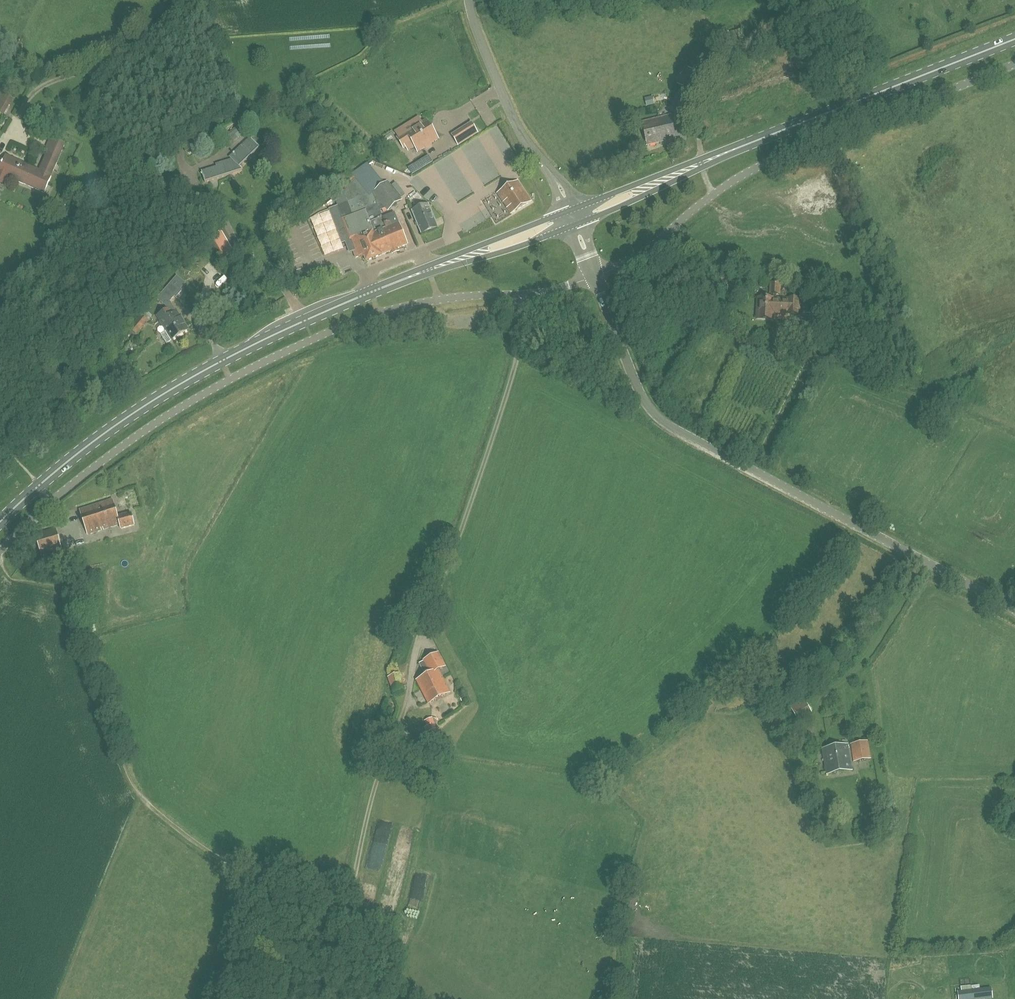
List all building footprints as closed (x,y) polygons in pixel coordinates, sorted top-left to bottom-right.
[(717,59),(714,52),(698,58),(700,65),(717,59)] [(0,94),(0,114),(4,116),(13,99),(1,92),(0,94)] [(269,96),(273,103),(278,99),(275,93),(269,96)] [(647,107),(654,105),(652,97),(645,99),(647,107)] [(671,115),(641,122),(647,146),(677,139),(671,115)] [(415,146),(418,151),(438,139),(426,120),(421,124),(417,126),(418,128),(408,134),(407,132),(398,138),(404,148),(405,147),(406,148),(410,145),(412,148),(415,146)] [(471,122),(461,128),(468,140),(478,134),(471,122)] [(3,161),(0,168),(0,174),(44,194),(66,144),(50,137),(46,147),(48,148),(39,169),(6,155),(3,161)] [(243,171),(239,168),(259,148),(251,140),(251,141),(243,149),(241,147),(229,158),(232,161),(216,166),(216,168),(202,173),(202,172),(201,172),(205,183),(243,171)] [(432,163),(428,156),(414,165),(418,172),(432,163)] [(342,190),(333,197),(341,218),(345,229),(350,241),(349,241),(356,258),(359,256),(360,257),(360,258),(362,257),(364,256),(365,259),(366,261),(379,256),(392,251),(397,248),(402,247),(407,245),(398,220),(394,212),(388,214),(382,217),(380,210),(377,205),(372,192),(371,193),(369,194),(362,186),(356,178),(353,174),(350,169),(347,172),(344,174),(347,178),(350,183),(349,184),(347,185),(346,191),(342,190)] [(388,181),(372,192),(377,205),(380,210),(385,208),(387,212),(402,200),(388,181)] [(498,193),(511,214),(531,202),(517,181),(498,193)] [(190,189),(182,199),(192,206),(199,196),(190,189)] [(429,203),(411,210),(421,235),(439,228),(429,203)] [(221,260),(224,258),(225,259),(237,251),(225,230),(212,237),(212,238),(210,239),(221,260)] [(153,301),(161,309),(180,287),(172,279),(153,301)] [(756,297),(755,320),(775,321),(775,315),(801,315),(802,299),(776,298),(776,296),(781,296),(781,284),(770,283),(769,296),(773,296),(773,298),(756,297)] [(663,306),(661,312),(673,316),(675,311),(663,306)] [(169,309),(157,316),(166,331),(161,334),(167,344),(172,341),(189,330),(177,311),(173,314),(169,309)] [(129,328),(136,335),(148,321),(140,315),(129,328)] [(831,342),(836,355),(851,349),(845,336),(831,342)] [(88,535),(121,524),(122,529),(134,525),(131,513),(118,517),(113,500),(80,511),(88,535)] [(36,534),(42,556),(61,550),(55,528),(36,534)] [(450,693),(439,671),(446,667),(438,652),(423,660),(429,674),(416,680),(428,705),(450,693)] [(404,688),(399,674),(388,679),(394,692),(404,688)] [(789,706),(797,721),(812,713),(804,698),(789,706)] [(426,733),(428,733),(437,729),(432,717),(424,721),(426,726),(424,727),(426,733)] [(868,740),(850,744),(853,762),(871,759),(868,740)] [(852,770),(847,744),(822,749),(827,775),(852,770)] [(811,781),(813,793),(821,792),(818,780),(811,781)] [(957,991),(958,998),(980,998),(979,989),(972,990),(971,986),(961,987),(961,991),(957,991)]
